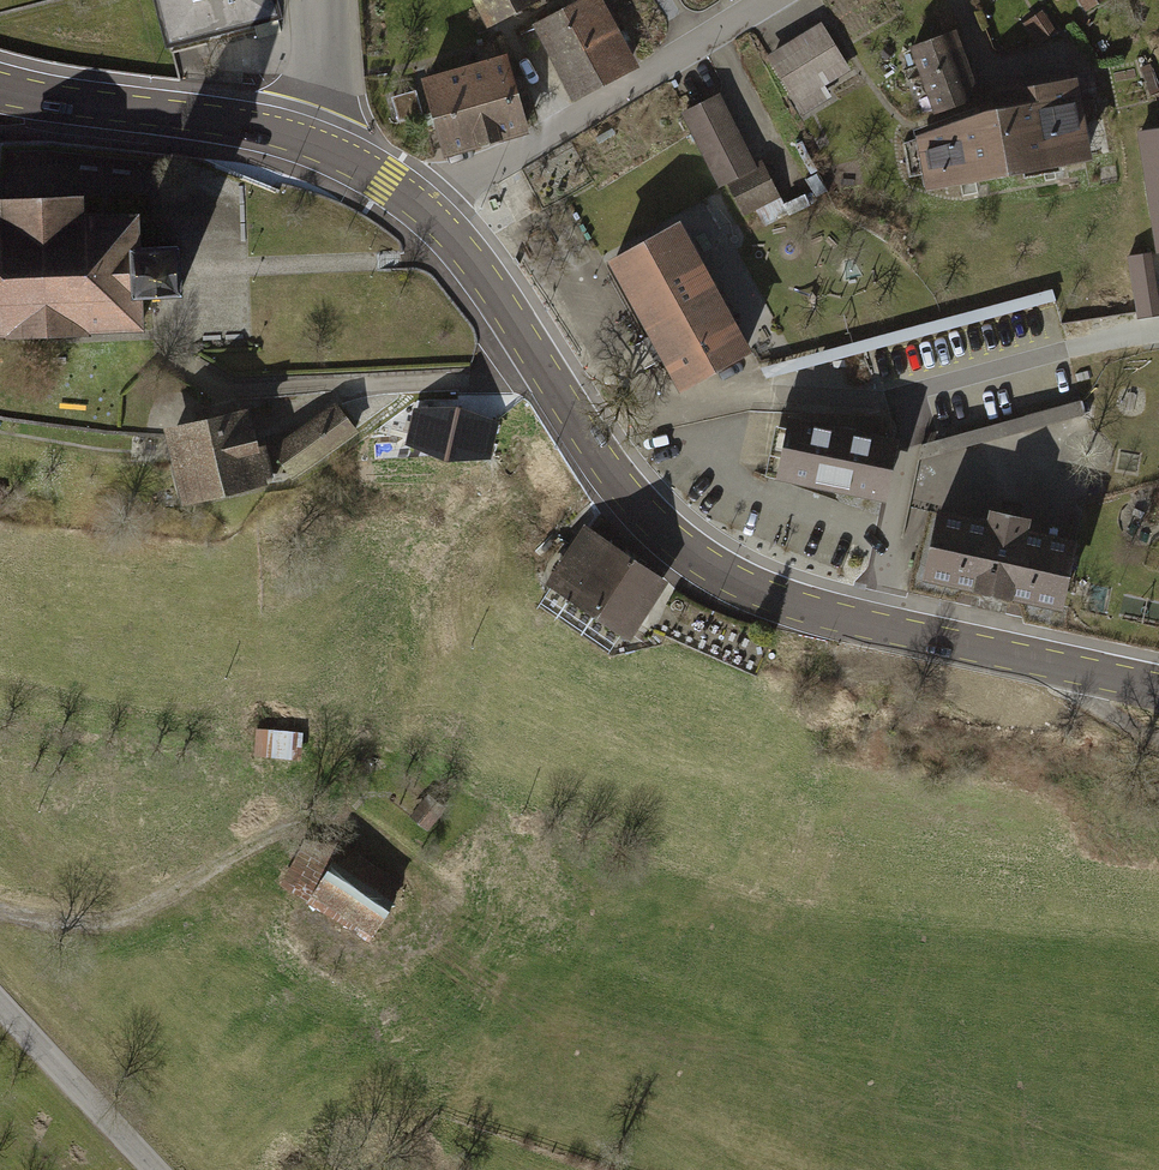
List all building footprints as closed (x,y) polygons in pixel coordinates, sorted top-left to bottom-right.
[(169,43),(253,22),(277,16),(273,0),(158,0),(169,43)] [(487,30),(545,0),(471,0),(487,30)] [(532,26),(573,104),(639,69),(603,0),(581,0),(532,26)] [(1085,10),(1101,0),(1078,0),(1085,10)] [(1056,31),(1042,10),(1022,23),(1037,45),(1056,31)] [(821,22),(766,56),(803,115),(832,98),(825,87),(851,71),(821,22)] [(951,41),(895,61),(916,122),(972,103),(951,41)] [(507,55),(467,67),(489,147),(529,135),(507,55)] [(467,67),(420,80),(443,160),(489,147),(467,67)] [(997,121),(908,142),(918,197),(1076,174),(1058,86),(992,99),(997,121)] [(755,164),(720,94),(682,113),(720,189),(728,185),(744,217),(756,211),(780,198),(762,161),(755,164)] [(1138,132),(1157,256),(1158,256),(1158,128),(1138,132)] [(780,198),(756,211),(764,228),(811,206),(805,194),(784,205),(780,198)] [(0,222),(0,340),(150,333),(148,303),(193,301),(190,247),(145,249),(144,216),(89,218),(88,197),(3,201),(4,222),(0,222)] [(680,223),(608,263),(681,395),(753,355),(680,223)] [(1143,251),(1129,254),(1141,318),(1155,315),(1143,251)] [(528,421),(455,400),(434,458),(507,483),(528,421)] [(1082,401),(921,444),(918,460),(1085,415),(1082,401)] [(336,403),(270,450),(292,480),(358,433),(336,403)] [(248,410),(162,430),(181,509),(266,489),(265,482),(272,480),(264,447),(257,449),(248,410)] [(785,419),(772,476),(880,500),(893,443),(785,419)] [(1083,488),(1073,489),(1074,497),(1084,495),(1083,488)] [(939,508),(923,577),(1063,608),(1078,540),(1027,529),(1030,517),(988,508),(986,518),(939,508)] [(583,528),(544,587),(630,643),(669,584),(583,528)] [(269,756),(295,757),(295,732),(270,731),(269,756)] [(427,794),(409,818),(428,832),(446,808),(427,794)] [(339,847),(313,831),(280,886),(307,903),(306,904),(369,942),(405,884),(340,845),(339,847)]
